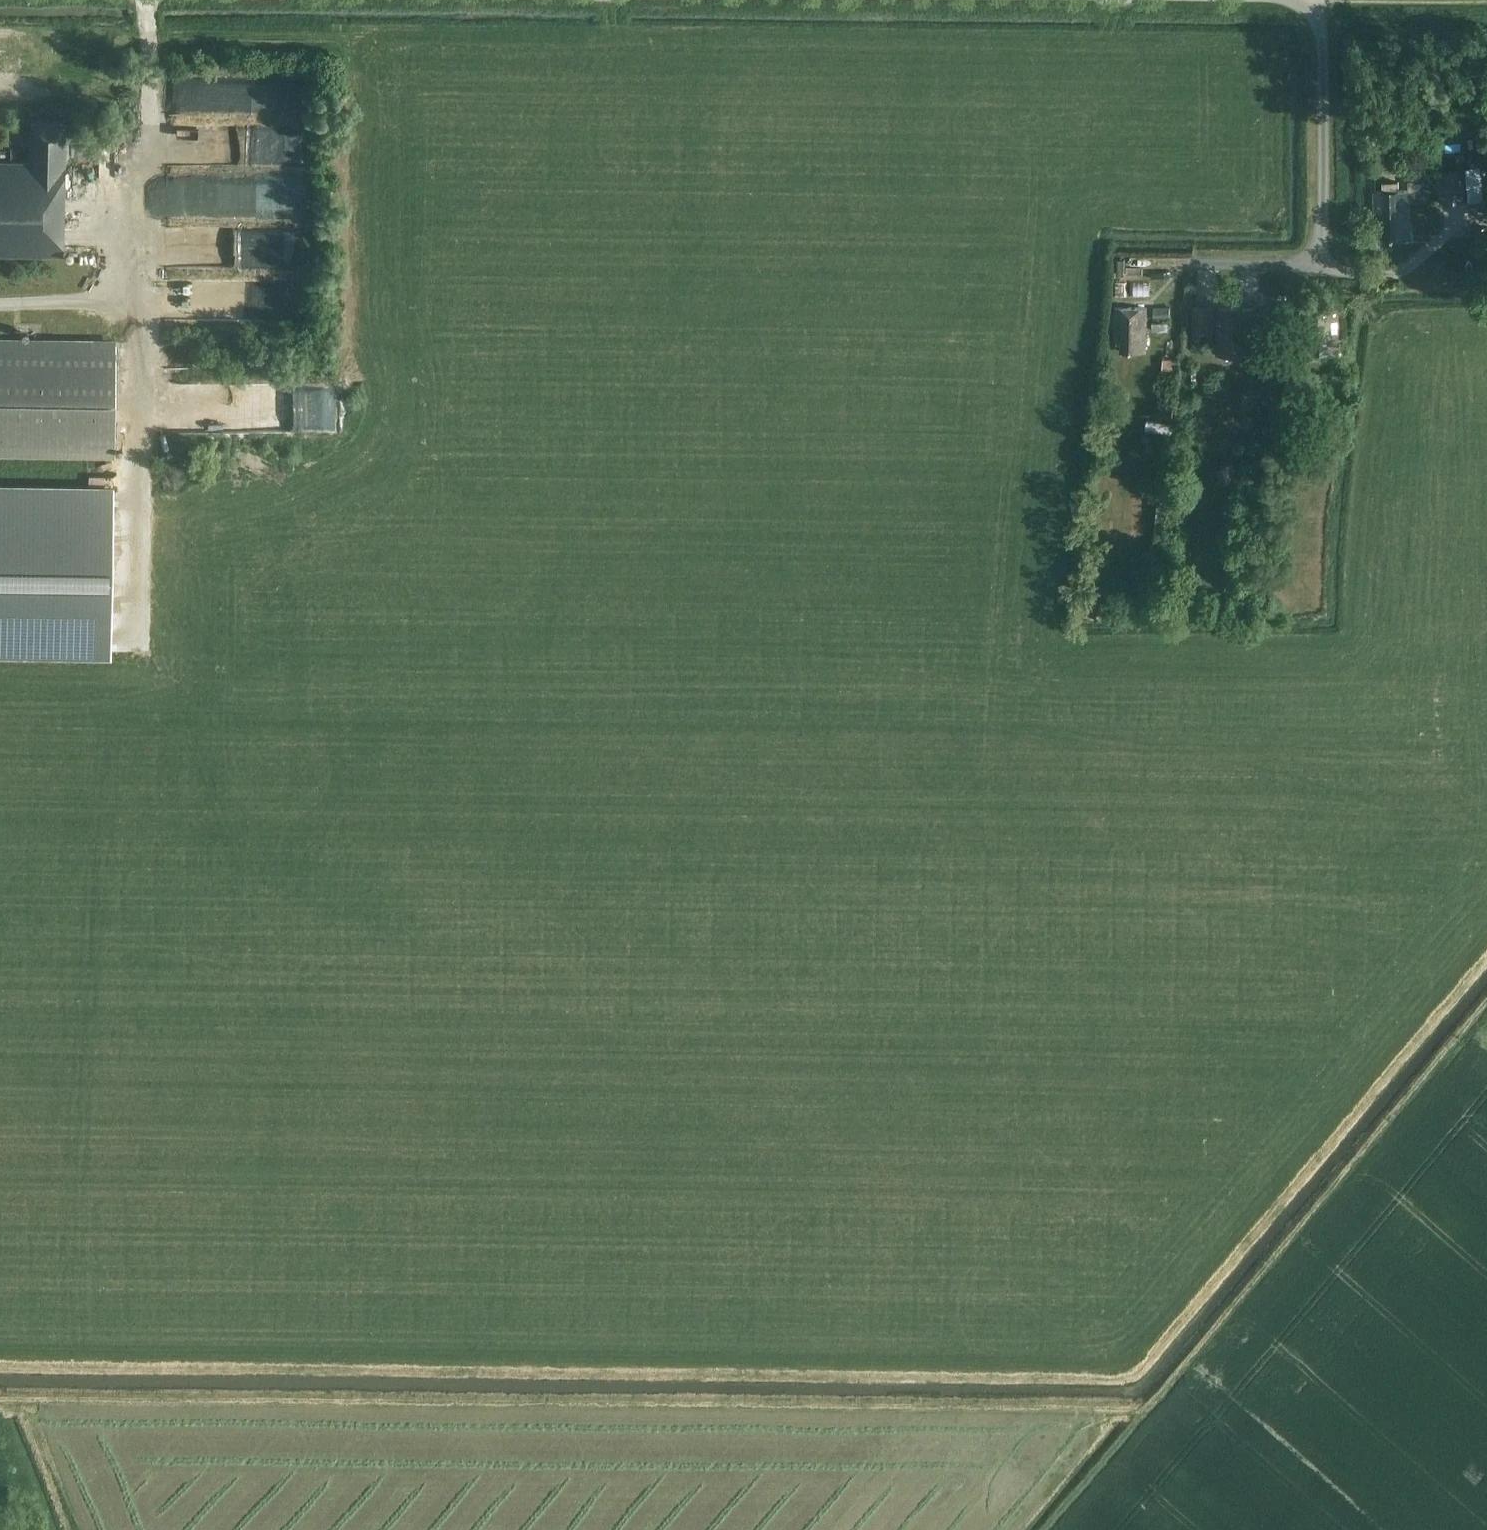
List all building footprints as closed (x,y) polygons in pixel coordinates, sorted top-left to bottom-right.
[(221,112),(276,111),(276,80),(220,82),(221,112)] [(32,123),(31,164),(0,164),(0,254),(65,256),(67,124),(32,123)] [(1456,154),(1456,163),(1465,163),(1464,154),(1456,154)] [(1467,166),(1472,197),(1485,195),(1480,164),(1467,166)] [(1439,170),(1442,202),(1467,200),(1464,167),(1439,170)] [(1410,193),(1410,201),(1410,203),(1425,203),(1424,179),(1409,180),(1410,193)] [(1382,194),(1399,193),(1399,181),(1382,181),(1382,194)] [(1410,203),(1410,201),(1410,193),(1399,193),(1382,194),(1375,194),(1376,234),(1384,234),(1385,240),(1411,239),(1410,203)] [(305,284),(233,284),(233,317),(305,317),(305,284)] [(1333,345),(1340,345),(1339,304),(1302,305),(1303,327),(1282,327),(1283,367),(1293,367),(1292,359),(1295,355),(1333,354),(1333,345)] [(1170,318),(1170,307),(1154,307),(1154,318),(1170,318)] [(1215,308),(1193,307),(1192,331),(1214,332),(1215,308)] [(1147,308),(1115,308),(1114,344),(1120,344),(1119,351),(1147,352),(1147,308)] [(1254,309),(1218,308),(1217,354),(1247,355),(1247,348),(1253,348),(1254,309)] [(1169,330),(1169,322),(1153,322),(1153,331),(1169,330)] [(0,341),(0,452),(115,454),(117,343),(0,341)] [(1330,376),(1331,393),(1343,393),(1343,375),(1330,376)] [(1174,401),(1157,400),(1156,418),(1172,419),(1174,401)] [(1216,461),(1223,477),(1238,470),(1231,455),(1216,461)] [(0,486),(0,651),(112,653),(115,488),(0,486)]
